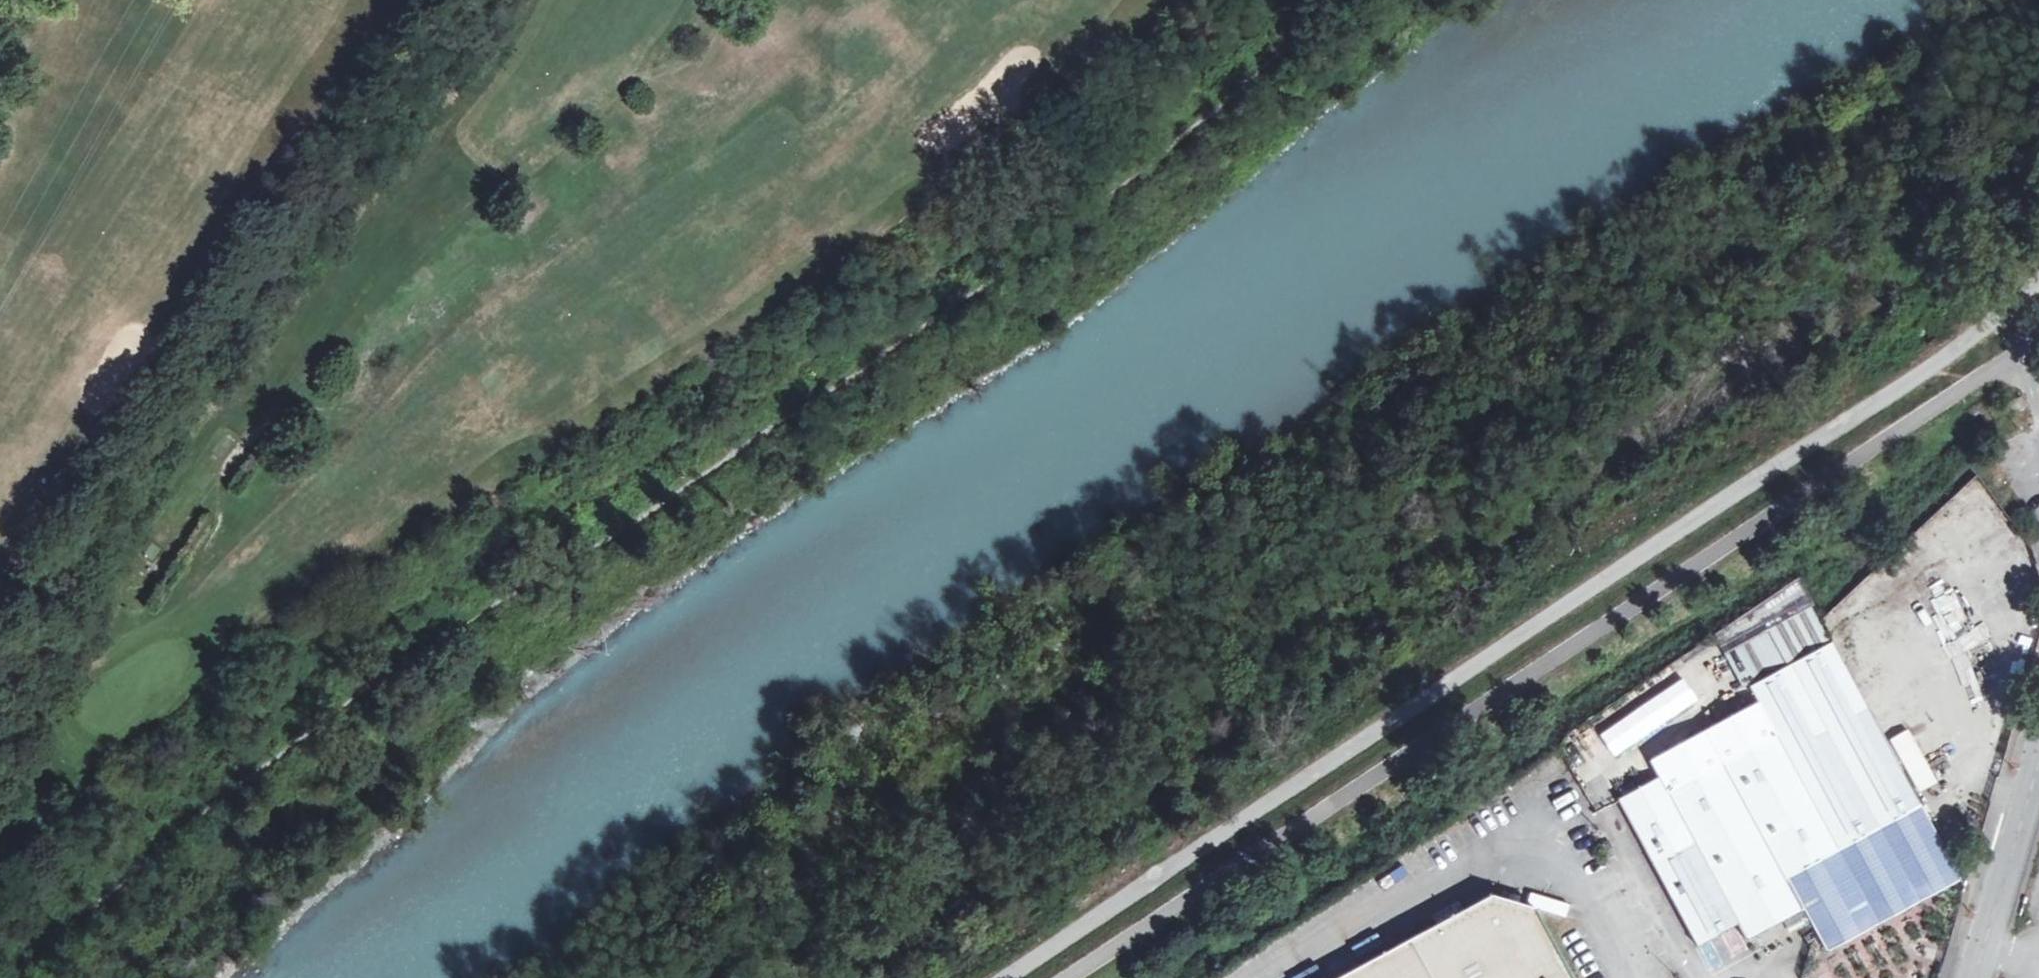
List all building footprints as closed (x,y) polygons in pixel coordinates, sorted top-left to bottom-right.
[(2022,399),(2008,406),(2013,416),(2027,409),(2022,399)] [(1923,608),(1839,654),(1903,773),(1988,728),(1923,608)] [(1805,912),(1787,880),(1922,808),(1903,773),(1839,654),(1833,643),(1751,687),(1760,704),(1653,762),(1661,778),(1621,800),(1699,947),(1735,928),(1740,926),(1748,942),(1775,928),(1805,912)] [(1622,721),(1630,742),(1685,720),(1677,699),(1622,721)] [(1820,936),(1831,955),(1964,883),(1922,808),(1787,880),(1820,936)] [(1463,977),(1575,977),(1538,909),(1493,895),(1437,926),(1463,977)] [(1340,977),(1463,977),(1437,926),(1340,977)]
